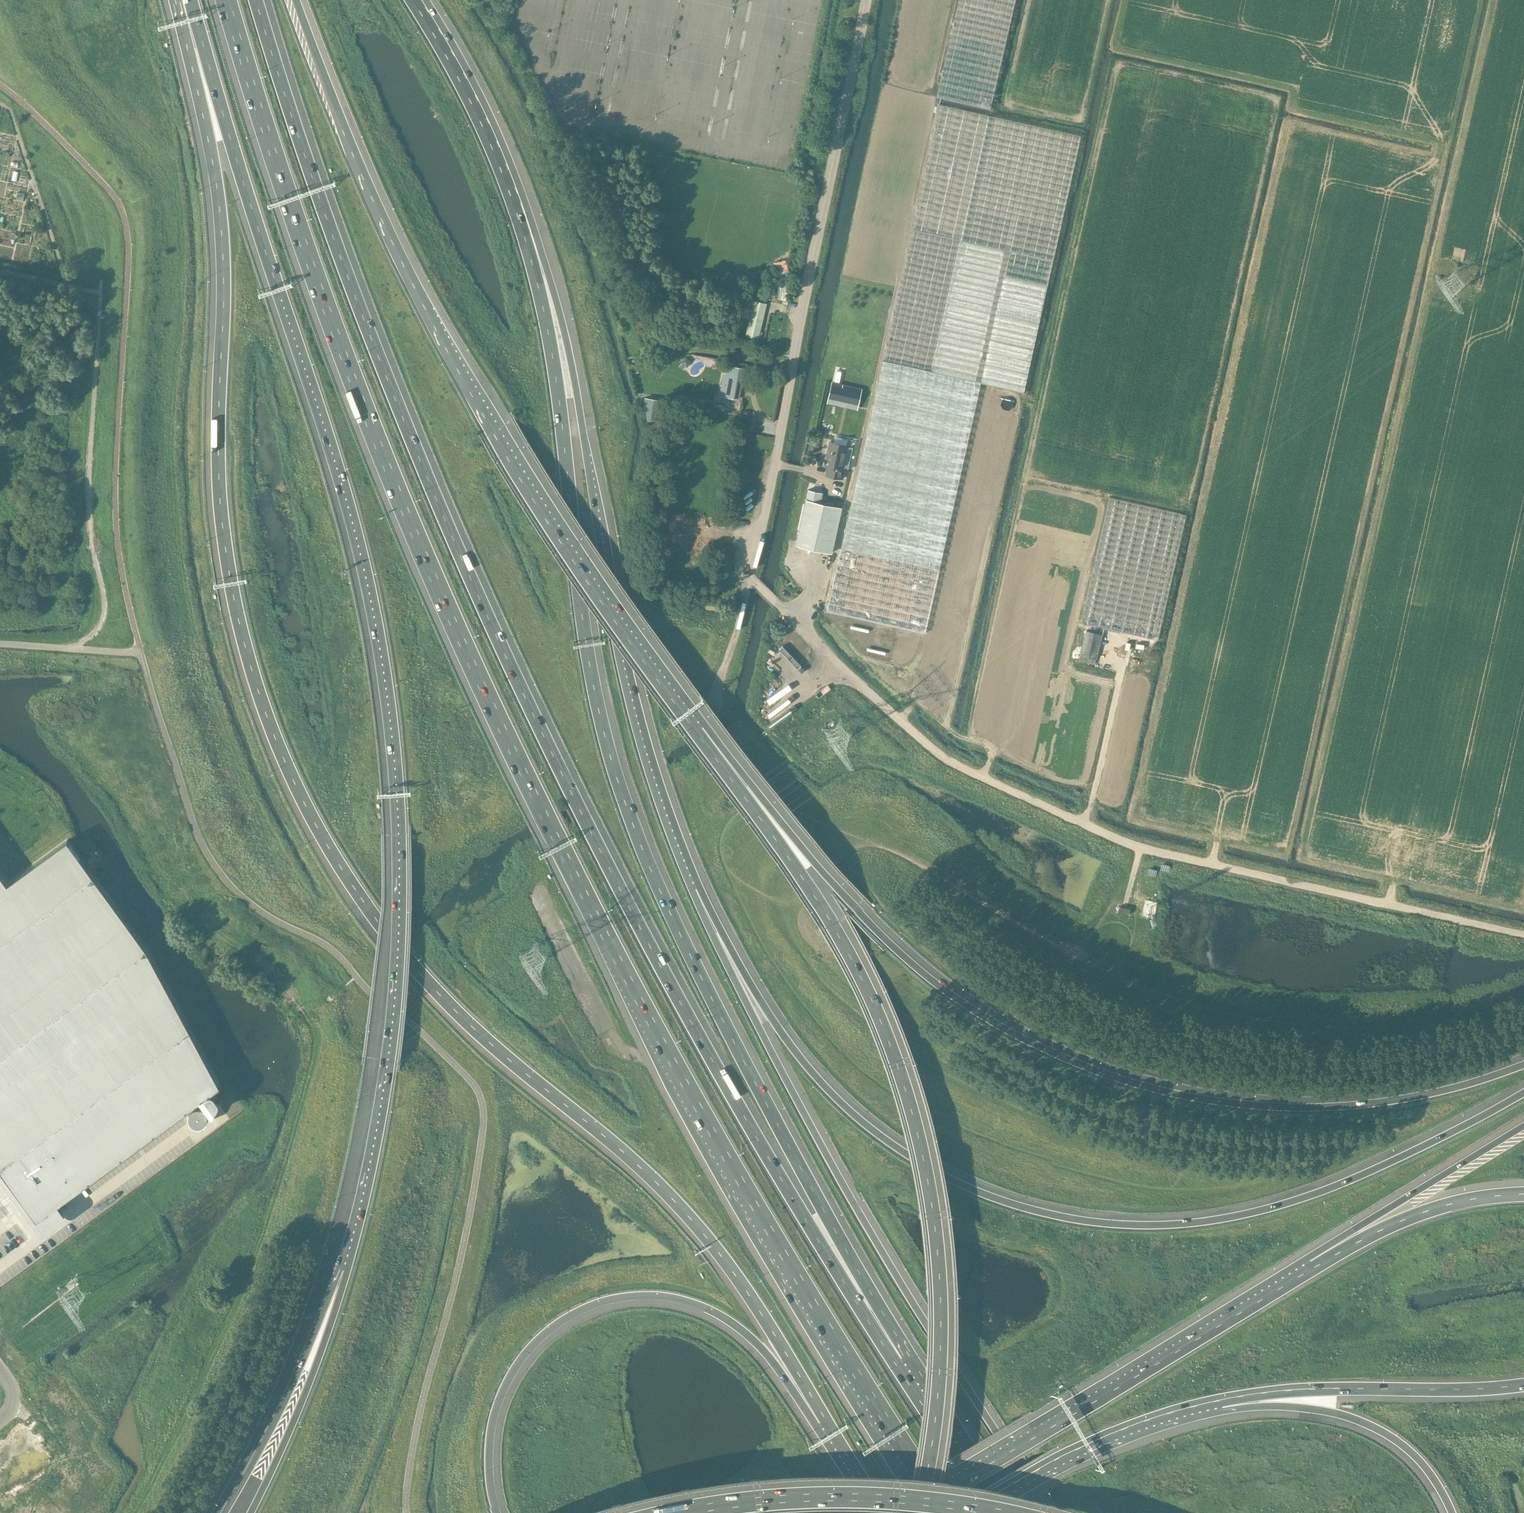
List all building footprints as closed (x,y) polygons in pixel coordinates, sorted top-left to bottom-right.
[(1016,0),(960,0),(937,101),(990,113),(1016,0)] [(876,621),(925,632),(939,569),(981,382),(1023,391),(1080,135),(989,116),(939,105),(826,610),(876,621)] [(766,304),(765,303),(754,301),(745,339),(757,342),(766,304)] [(735,376),(725,374),(721,393),(731,395),(737,397),(742,371),(736,370),(735,376)] [(699,400),(686,397),(684,406),(698,408),(699,400)] [(842,469),(847,445),(829,441),(824,466),(827,466),(825,475),(842,478),(844,469),(842,469)] [(835,537),(842,507),(820,502),(822,493),(808,489),(795,545),(808,548),(831,553),(835,537)] [(1158,641),(1186,516),(1108,498),(1079,623),(1158,641)] [(1094,664),(1101,635),(1086,631),(1079,661),(1094,664)] [(22,1205),(21,1206),(20,1206),(20,1207),(24,1212),(25,1212),(26,1211),(39,1229),(40,1230),(63,1213),(62,1212),(57,1204),(64,1199),(75,1192),(135,1147),(139,1144),(201,1099),(202,1099),(201,1101),(207,1110),(215,1104),(207,1095),(220,1085),(147,948),(67,839),(7,883),(0,873),(0,1176),(22,1205)] [(1129,909),(1118,907),(1117,912),(1128,915),(1129,909)]
